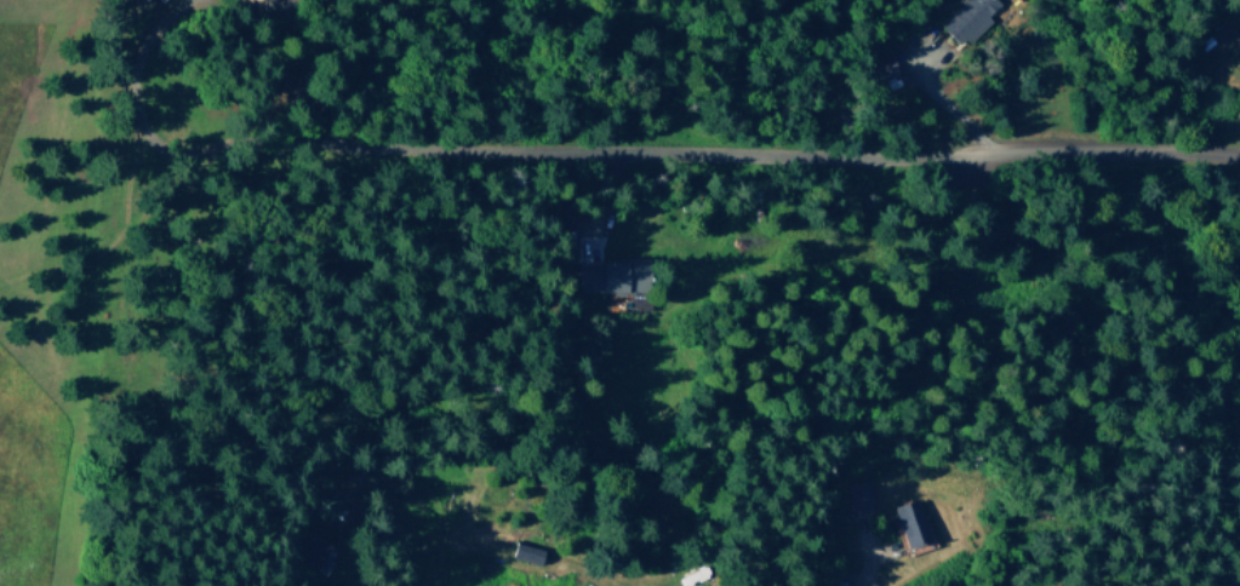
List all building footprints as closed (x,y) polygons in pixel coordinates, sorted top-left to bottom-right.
[(991,0),(961,0),(937,23),(959,46),(986,20),(981,16),(994,3),(991,0)] [(571,263),(572,292),(629,291),(629,261),(571,263)] [(886,506),(898,548),(923,542),(912,499),(886,506)] [(535,550),(506,542),(503,556),(531,563),(535,550)]
